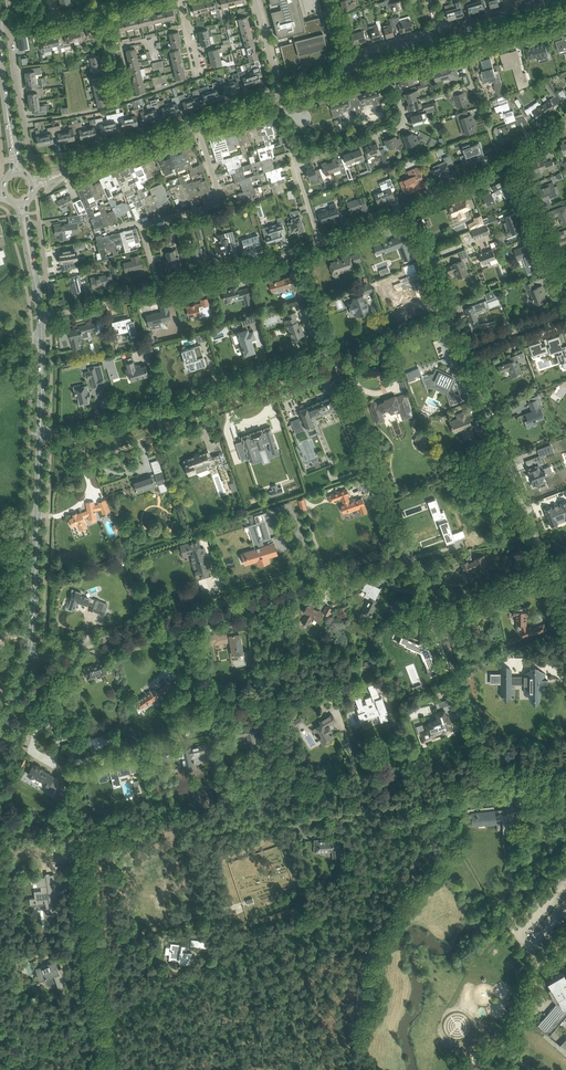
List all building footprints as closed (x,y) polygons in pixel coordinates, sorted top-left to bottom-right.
[(206,1),(208,10),(210,10),(211,14),(216,13),(217,17),(219,17),(220,23),(221,23),(222,23),(221,16),(219,9),(216,10),(213,0),(210,0),(206,1)] [(278,38),(293,34),(295,42),(280,46),(287,71),(297,69),(295,57),(299,56),(300,62),(329,55),(319,17),(309,20),(303,22),(298,5),(300,4),(299,0),(268,0),(278,38)] [(349,8),(354,7),(353,2),(350,3),(349,0),(345,0),(341,1),(341,3),(342,3),(343,9),(343,10),(349,8)] [(388,8),(389,12),(397,9),(402,7),(400,0),(391,3),(390,0),(388,0),(381,2),(382,6),(386,5),(387,8),(388,8)] [(462,1),(464,7),(467,6),(469,13),(477,11),(474,2),(471,3),(470,0),(464,0),(462,1)] [(474,2),(477,11),(484,9),(482,2),(485,1),(485,0),(477,0),(478,1),(474,2)] [(206,1),(199,3),(201,12),(208,10),(206,1)] [(456,8),(453,9),(456,17),(463,15),(461,8),(464,7),(462,1),(455,3),(456,8)] [(201,12),(199,3),(192,4),(194,13),(201,12)] [(452,4),(448,5),(444,6),(448,20),(456,17),(453,9),(452,4)] [(173,9),(166,10),(169,19),(175,18),(173,9)] [(166,10),(159,12),(162,21),(169,19),(166,10)] [(159,12),(152,14),(155,23),(162,21),(159,12)] [(155,23),(152,14),(145,15),(148,24),(155,23)] [(148,24),(145,15),(139,17),(141,26),(148,24)] [(238,19),(240,26),(249,23),(247,16),(238,19)] [(139,17),(132,19),(134,28),(141,26),(139,17)] [(384,28),(385,32),(386,37),(394,35),(392,29),(395,28),(396,29),(393,18),(392,17),(389,18),(391,24),(387,25),(388,27),(384,28)] [(398,17),(393,18),(396,29),(399,28),(401,33),(404,32),(404,31),(413,28),(412,25),(412,24),(410,20),(401,22),(402,23),(400,23),(398,17)] [(132,19),(125,20),(127,29),(134,28),(132,19)] [(118,22),(120,31),(127,29),(125,20),(118,22)] [(377,24),(368,26),(369,32),(371,31),(374,41),(377,40),(376,39),(381,38),(378,31),(382,30),(379,20),(376,21),(377,24)] [(249,23),(240,26),(242,33),(251,30),(249,23)] [(204,30),(198,31),(200,38),(209,36),(212,36),(211,29),(216,28),(215,24),(208,26),(209,29),(207,29),(204,30)] [(83,31),(86,42),(93,40),(92,37),(96,36),(94,27),(86,29),(87,32),(84,33),(83,31)] [(361,27),(358,28),(354,29),(355,32),(351,34),(354,43),(362,41),(361,40),(365,39),(362,30),(361,31),(361,27)] [(169,33),(171,40),(180,38),(178,31),(177,31),(176,28),(170,30),(170,32),(170,33),(169,33)] [(76,32),(72,32),(74,41),(75,45),(80,44),(79,44),(82,43),(83,44),(85,43),(85,42),(86,42),(83,31),(84,33),(81,34),(80,30),(80,31),(78,31),(76,31),(76,32)] [(251,30),(242,33),(244,40),(253,37),(251,30)] [(25,32),(16,33),(19,50),(25,49),(28,48),(26,38),(26,35),(25,32)] [(61,36),(65,50),(71,49),(70,46),(71,46),(70,42),(74,41),(72,32),(64,34),(65,37),(62,38),(61,36)] [(54,37),(50,38),(53,50),(57,49),(61,48),(61,51),(65,50),(61,36),(62,38),(59,39),(58,36),(56,36),(54,36),(54,37)] [(209,36),(200,38),(202,46),(211,44),(209,36)] [(557,47),(559,52),(565,50),(565,36),(562,37),(563,39),(556,41),(557,47)] [(253,37),(244,40),(246,47),(255,44),(253,37)] [(40,43),(41,49),(42,52),(49,51),(53,50),(50,38),(43,39),(43,43),(40,43)] [(170,48),(177,46),(182,45),(180,38),(171,40),(173,47),(170,48)] [(536,46),(526,49),(529,58),(537,56),(537,58),(548,55),(544,42),(538,44),(539,46),(536,47),(536,46)] [(126,50),(128,57),(137,55),(135,48),(137,48),(136,44),(135,45),(129,46),(130,49),(126,50)] [(255,44),(246,47),(248,54),(256,51),(255,44)] [(177,46),(170,48),(171,51),(170,51),(172,58),(181,56),(179,49),(178,50),(177,46)] [(208,51),(210,58),(220,56),(219,52),(221,52),(220,48),(208,51)] [(256,51),(248,54),(249,61),(258,58),(256,51)] [(501,55),(504,64),(503,64),(504,67),(513,64),(517,78),(515,78),(517,82),(518,82),(520,89),(529,85),(525,72),(523,73),(520,65),(521,64),(517,51),(511,53),(511,54),(510,55),(509,52),(505,54),(505,56),(502,57),(501,55)] [(91,53),(87,54),(88,58),(90,57),(92,64),(101,62),(99,55),(95,56),(94,53),(91,53)] [(137,55),(128,57),(129,64),(138,62),(137,55)] [(181,56),(172,58),(173,65),(182,63),(181,56)] [(220,56),(210,58),(212,66),(222,64),(224,63),(223,59),(221,60),(220,56)] [(483,81),(488,80),(489,83),(495,81),(495,84),(495,86),(497,91),(498,93),(498,94),(497,94),(498,94),(498,98),(507,95),(505,89),(503,89),(498,70),(494,71),(490,58),(481,61),(484,72),(480,73),(483,81)] [(253,71),(249,73),(250,75),(253,84),(254,85),(257,84),(257,83),(260,81),(258,74),(259,74),(259,73),(261,72),(259,66),(261,66),(259,60),(257,60),(254,61),(255,65),(252,66),(252,68),(253,71)] [(101,62),(92,64),(94,74),(102,73),(101,69),(102,69),(101,62)] [(138,62),(129,64),(131,71),(140,69),(138,62)] [(182,63),(173,65),(175,72),(184,70),(182,63)] [(443,68),(433,71),(433,74),(433,75),(434,75),(435,81),(450,77),(451,80),(458,77),(456,71),(455,71),(453,64),(443,67),(443,68)] [(240,65),(236,66),(241,80),(243,79),(246,86),(253,84),(250,75),(246,76),(244,70),(242,71),(240,65)] [(241,80),(236,66),(238,73),(232,75),(233,78),(229,79),(230,82),(230,83),(233,92),(240,89),(238,81),(241,80)] [(25,72),(26,80),(36,79),(35,75),(41,74),(40,67),(32,68),(33,71),(25,72)] [(140,69),(131,71),(133,78),(142,76),(140,69)] [(184,70),(175,72),(176,79),(186,77),(184,70)] [(413,72),(406,75),(409,84),(413,82),(413,81),(416,80),(413,72)] [(95,77),(93,78),(92,78),(93,86),(102,83),(101,76),(102,76),(102,73),(94,74),(95,77)] [(409,84),(406,75),(401,76),(401,77),(399,78),(401,85),(404,84),(404,85),(409,84)] [(142,76),(133,78),(134,85),(143,83),(142,76)] [(213,87),(209,88),(213,100),(220,98),(218,89),(221,88),(217,77),(216,78),(218,81),(214,82),(212,83),(213,87)] [(233,92),(230,83),(230,82),(226,83),(224,78),(224,79),(224,78),(220,77),(217,77),(221,88),(223,87),(226,94),(233,92)] [(36,79),(26,80),(27,88),(35,87),(35,90),(43,89),(42,82),(42,78),(36,79)] [(545,82),(547,85),(554,97),(558,94),(549,80),(545,82)] [(102,83),(93,86),(95,93),(104,90),(102,83)] [(143,83),(134,85),(136,92),(145,90),(143,83)] [(205,86),(198,89),(200,95),(201,97),(203,96),(206,103),(213,100),(209,88),(208,85),(205,86)] [(378,93),(380,92),(378,88),(373,89),(373,90),(359,95),(359,94),(353,95),(357,111),(358,114),(362,112),(362,109),(364,109),(363,106),(374,103),(374,106),(382,104),(378,93)] [(28,94),(29,101),(39,100),(38,96),(44,95),(43,89),(35,90),(36,93),(28,94)] [(198,98),(201,97),(200,95),(198,89),(193,90),(193,91),(192,91),(194,98),(190,99),(193,108),(200,106),(198,98)] [(104,90),(95,93),(97,99),(106,97),(104,90)] [(406,99),(407,102),(417,99),(416,95),(418,94),(417,90),(403,94),(405,99),(406,99)] [(461,93),(452,95),(453,98),(455,97),(458,106),(465,104),(461,93)] [(193,108),(190,99),(189,96),(185,98),(184,94),(178,96),(180,103),(183,103),(186,111),(193,108)] [(357,111),(353,95),(347,97),(347,98),(333,102),(333,101),(327,103),(329,108),(330,107),(333,118),(340,116),(340,113),(350,110),(351,112),(353,112),(354,115),(358,114),(357,111)] [(173,101),(168,102),(172,114),(173,115),(177,114),(176,113),(180,111),(177,104),(180,103),(178,96),(172,97),(173,101)] [(523,113),(520,114),(515,116),(513,110),(511,111),(505,96),(498,98),(500,105),(495,107),(497,112),(503,110),(506,119),(501,121),(502,121),(509,119),(510,122),(520,118),(524,116),(525,116),(523,113)] [(106,97),(97,99),(98,106),(107,104),(106,97)] [(551,102),(543,107),(548,114),(556,109),(555,107),(555,106),(558,104),(556,101),(555,99),(553,97),(550,99),(551,102)] [(157,101),(156,99),(151,101),(153,106),(148,108),(149,111),(152,120),(159,117),(156,110),(160,109),(159,107),(157,101)] [(163,99),(159,101),(157,101),(159,107),(160,109),(162,108),(165,117),(172,114),(168,102),(164,104),(163,99)] [(417,99),(407,102),(408,105),(407,105),(408,110),(422,106),(420,102),(418,103),(417,99)] [(35,101),(29,101),(30,109),(38,108),(38,111),(38,112),(46,111),(49,111),(48,103),(39,104),(39,100),(35,101)] [(139,115),(137,108),(135,100),(132,101),(134,107),(133,108),(134,109),(131,110),(132,114),(128,114),(129,117),(129,119),(130,126),(138,124),(136,117),(139,116),(139,115)] [(522,107),(520,109),(521,110),(523,113),(525,116),(528,114),(528,113),(530,112),(533,116),(535,114),(539,120),(548,114),(543,107),(541,105),(539,101),(526,110),(525,110),(523,107),(522,107)] [(142,106),(137,108),(139,115),(139,116),(142,115),(144,122),(152,120),(149,111),(148,108),(145,109),(143,110),(142,106)] [(123,112),(117,113),(118,121),(121,120),(123,128),(130,126),(129,119),(129,117),(124,118),(123,112)] [(111,118),(107,119),(107,120),(110,132),(117,130),(115,121),(118,121),(117,113),(110,115),(111,118)] [(425,113),(415,115),(410,117),(411,121),(412,121),(413,125),(424,122),(423,119),(426,118),(425,113)] [(470,115),(461,118),(457,119),(460,126),(463,125),(466,134),(475,131),(470,115)] [(522,122),(523,125),(529,123),(525,116),(524,116),(520,118),(521,122),(522,122)] [(102,117),(96,119),(97,127),(100,126),(102,133),(110,132),(107,120),(103,121),(102,117)] [(520,118),(510,122),(506,123),(507,123),(508,125),(502,127),(502,128),(503,128),(505,135),(512,133),(512,132),(514,131),(514,132),(515,132),(514,131),(523,128),(521,122),(520,118)] [(74,120),(75,123),(76,132),(80,131),(81,139),(89,137),(86,125),(82,126),(81,122),(78,123),(77,119),(74,120)] [(90,125),(86,125),(89,137),(96,136),(94,127),(97,127),(96,119),(89,120),(90,125)] [(259,123),(264,140),(266,146),(271,144),(269,135),(275,133),(278,132),(276,126),(273,127),(271,120),(264,122),(265,125),(263,125),(262,122),(259,123)] [(74,132),(76,132),(75,123),(68,125),(69,128),(65,129),(68,141),(76,139),(74,132)] [(257,127),(248,130),(252,141),(255,139),(256,142),(264,140),(259,123),(256,124),(257,127)] [(60,125),(53,126),(55,135),(59,134),(60,143),(68,141),(65,129),(65,131),(61,132),(60,125)] [(48,131),(44,132),(46,144),(54,142),(53,135),(55,135),(53,126),(47,128),(48,131)] [(39,129),(35,130),(39,146),(46,144),(44,132),(40,133),(39,129)] [(236,130),(236,134),(240,144),(243,153),(248,152),(245,143),(252,141),(248,130),(240,132),(239,129),(236,130)] [(224,134),(224,133),(218,135),(218,136),(216,137),(216,136),(209,138),(211,143),(213,143),(214,147),(212,148),(216,162),(223,159),(222,153),(229,151),(224,134)] [(227,133),(224,134),(229,151),(237,148),(236,146),(240,144),(236,134),(228,136),(227,133)] [(403,137),(405,142),(407,147),(420,142),(423,138),(418,135),(415,134),(413,135),(412,133),(403,137)] [(384,140),(386,144),(383,145),(384,150),(399,145),(395,136),(384,140)] [(427,142),(430,144),(433,145),(436,140),(430,137),(427,142)] [(460,156),(462,161),(464,166),(472,163),(471,161),(482,157),(480,152),(482,152),(479,143),(470,147),(469,144),(463,147),(465,154),(460,156)] [(266,146),(257,149),(261,161),(264,160),(271,158),(274,157),(272,148),(275,147),(274,144),(271,144),(266,146)] [(365,151),(367,157),(367,158),(370,157),(377,154),(377,155),(381,153),(377,144),(371,146),(371,145),(365,147),(367,151),(365,151)] [(192,145),(181,150),(187,163),(189,169),(190,169),(191,172),(198,169),(197,166),(193,168),(190,161),(194,159),(193,157),(197,155),(192,145)] [(360,149),(352,152),(355,160),(359,159),(360,161),(360,162),(365,161),(360,149)] [(170,155),(176,168),(177,171),(185,167),(183,165),(187,163),(181,150),(182,153),(174,156),(173,153),(170,155)] [(352,152),(343,155),(348,167),(352,166),(351,162),(355,160),(352,152)] [(243,156),(242,154),(221,160),(222,163),(225,162),(228,171),(239,168),(237,164),(240,163),(239,159),(242,158),(243,156)] [(159,160),(161,165),(166,176),(174,172),(172,169),(176,168),(170,155),(171,158),(163,161),(162,158),(159,160)] [(385,168),(389,166),(385,155),(381,156),(385,168)] [(435,169),(432,170),(436,181),(446,176),(444,171),(449,169),(448,167),(451,165),(454,164),(450,155),(443,158),(446,164),(442,166),(441,164),(434,167),(435,169)] [(331,161),(329,161),(333,172),(334,175),(342,172),(343,174),(346,173),(345,170),(342,160),(338,162),(337,157),(332,159),(333,161),(331,162),(331,161)] [(271,158),(264,160),(261,161),(251,164),(252,169),(262,166),(264,172),(265,172),(274,169),(271,158)] [(537,161),(532,163),(533,166),(532,166),(533,167),(533,166),(536,173),(537,173),(537,174),(541,173),(540,171),(549,167),(551,170),(555,168),(552,160),(544,163),(543,159),(537,162),(537,161)] [(144,161),(140,162),(142,165),(146,175),(147,178),(154,175),(154,174),(158,172),(157,170),(160,169),(158,165),(156,166),(155,165),(153,160),(145,164),(144,161)] [(326,161),(321,163),(323,167),(319,169),(323,178),(327,177),(326,174),(333,172),(329,161),(328,162),(328,163),(327,164),(326,161)] [(239,168),(228,171),(229,174),(232,173),(235,181),(245,178),(243,172),(252,169),(251,164),(239,168)] [(132,165),(129,167),(134,176),(139,188),(142,187),(144,186),(140,178),(146,175),(142,165),(134,168),(132,165)] [(119,175),(116,176),(118,180),(121,179),(123,184),(120,185),(120,187),(122,189),(123,192),(131,188),(127,179),(134,176),(129,167),(129,166),(118,171),(119,175)] [(274,169),(265,172),(268,180),(270,179),(272,183),(284,179),(286,178),(286,176),(282,177),(280,171),(283,170),(282,167),(274,169)] [(310,169),(306,171),(307,173),(306,173),(307,174),(309,179),(313,178),(314,181),(317,180),(318,183),(324,181),(323,178),(319,169),(315,170),(314,167),(310,168),(310,169)] [(400,182),(402,187),(404,192),(413,189),(413,191),(421,187),(419,184),(424,183),(423,180),(428,178),(423,167),(410,173),(412,177),(400,182)] [(111,174),(100,179),(106,193),(108,198),(113,196),(110,188),(117,185),(118,187),(120,187),(120,185),(118,180),(116,176),(112,177),(111,174)] [(259,174),(245,178),(235,181),(236,184),(240,183),(243,191),(238,193),(253,188),(255,188),(254,184),(252,184),(252,182),(261,179),(259,174)] [(199,195),(194,182),(193,181),(187,184),(183,175),(178,177),(181,183),(188,200),(191,199),(191,197),(199,194),(199,195)] [(382,191),(374,194),(376,198),(378,203),(389,199),(389,201),(395,199),(392,194),(391,191),(395,190),(390,178),(379,183),(382,191)] [(92,183),(88,184),(94,196),(96,200),(103,197),(102,195),(106,193),(100,179),(101,182),(99,183),(98,182),(95,184),(96,185),(93,186),(92,183)] [(201,179),(194,182),(199,195),(211,190),(206,180),(202,181),(201,179)] [(272,183),(261,186),(262,191),(271,188),(273,195),(284,192),(282,183),(285,182),(284,179),(272,183)] [(492,194),(483,197),(486,206),(495,203),(492,197),(501,192),(504,198),(510,195),(506,188),(507,188),(503,180),(492,187),(496,191),(492,194)] [(544,199),(549,197),(560,193),(558,188),(555,189),(553,182),(547,185),(548,186),(544,188),(544,187),(542,188),(543,188),(540,189),(544,199)] [(170,189),(167,190),(170,196),(173,195),(177,204),(180,203),(180,202),(182,201),(188,199),(188,200),(181,183),(170,188),(170,189)] [(80,190),(78,191),(86,209),(91,207),(88,198),(94,196),(88,184),(79,188),(80,190)] [(158,188),(151,191),(152,194),(158,207),(161,206),(159,203),(168,199),(167,197),(164,191),(163,189),(161,184),(157,186),(158,188)] [(142,187),(139,188),(139,189),(137,190),(139,195),(147,212),(158,207),(152,194),(146,196),(142,187)] [(253,188),(238,193),(239,196),(242,195),(245,204),(255,201),(254,197),(257,196),(255,188),(253,188)] [(289,199),(294,197),(292,189),(286,191),(289,199)] [(135,194),(127,197),(134,213),(137,212),(136,209),(144,206),(146,212),(147,212),(139,195),(136,196),(135,194)] [(80,199),(73,202),(70,196),(65,198),(65,197),(57,201),(61,208),(67,205),(69,209),(74,206),(78,214),(87,213),(87,212),(80,199)] [(113,196),(108,198),(113,210),(117,217),(128,212),(127,211),(129,210),(126,202),(124,203),(123,202),(117,205),(113,196)] [(347,204),(349,208),(349,209),(350,212),(361,208),(362,211),(368,209),(363,196),(357,198),(358,200),(347,204)] [(448,206),(450,211),(452,217),(456,215),(458,221),(466,217),(464,212),(470,209),(466,199),(448,206)] [(98,206),(101,213),(107,225),(118,220),(117,217),(113,210),(107,213),(103,204),(98,206)] [(554,210),(549,212),(551,218),(559,215),(561,221),(560,221),(561,222),(562,225),(565,224),(565,206),(554,210)] [(91,207),(86,209),(94,229),(106,224),(106,225),(107,225),(101,213),(95,216),(91,207)] [(322,212),(319,213),(321,218),(320,219),(321,220),(322,220),(322,222),(330,220),(331,222),(340,219),(338,213),(336,207),(326,210),(325,209),(322,210),(322,212)] [(65,225),(54,226),(56,235),(59,234),(60,239),(66,238),(65,233),(76,231),(75,226),(78,226),(77,222),(85,221),(84,217),(88,216),(87,213),(78,214),(68,216),(69,223),(65,224),(65,225)] [(506,217),(510,227),(505,229),(507,235),(512,233),(517,231),(517,232),(517,231),(522,230),(521,226),(521,225),(520,225),(518,219),(520,219),(517,213),(506,217)] [(482,219),(480,215),(473,218),(475,227),(476,227),(476,228),(489,223),(487,217),(482,219)] [(490,224),(497,221),(495,215),(488,218),(490,224)] [(292,221),(288,222),(290,228),(290,230),(291,230),(291,232),(300,229),(300,231),(304,230),(300,216),(291,218),(292,221)] [(264,235),(266,242),(282,237),(280,232),(279,231),(283,230),(281,224),(267,228),(269,233),(264,235)] [(489,233),(486,225),(470,231),(474,239),(489,233)] [(132,229),(120,232),(123,243),(125,252),(131,251),(130,248),(130,247),(129,247),(128,242),(135,240),(135,243),(140,242),(137,231),(133,232),(132,229)] [(165,233),(168,244),(177,241),(174,231),(165,233)] [(221,245),(215,247),(217,256),(232,252),(232,251),(230,246),(236,244),(235,242),(233,231),(225,233),(223,234),(224,234),(225,239),(221,240),(220,239),(218,240),(219,241),(220,241),(221,245)] [(120,232),(109,235),(111,246),(114,255),(119,254),(117,244),(123,243),(120,232)] [(383,244),(374,247),(376,254),(386,250),(386,251),(386,252),(391,250),(390,248),(395,246),(396,248),(398,247),(401,246),(404,255),(404,256),(406,261),(412,258),(406,244),(407,244),(403,234),(403,235),(402,232),(394,235),(395,237),(395,238),(383,243),(383,244)] [(109,235),(96,238),(102,259),(107,257),(105,248),(111,246),(109,235)] [(242,240),(244,249),(260,244),(257,235),(242,240)] [(60,254),(59,255),(60,260),(61,260),(62,263),(63,272),(75,266),(75,261),(78,260),(77,254),(75,254),(74,252),(74,249),(76,249),(86,247),(85,242),(73,244),(74,249),(60,251),(60,254)] [(529,244),(524,246),(515,250),(518,259),(523,257),(526,266),(530,264),(530,265),(531,265),(531,264),(535,262),(531,251),(532,251),(529,244)] [(192,250),(194,257),(195,262),(204,260),(201,248),(192,250)] [(461,259),(468,256),(465,249),(458,252),(461,259)] [(482,263),(487,261),(489,260),(491,265),(499,262),(497,257),(496,258),(492,249),(483,252),(483,251),(478,253),(482,263)] [(165,253),(167,260),(164,260),(166,269),(169,268),(176,266),(177,268),(181,267),(178,256),(176,257),(175,255),(178,254),(177,250),(165,253)] [(337,273),(343,271),(353,268),(351,264),(352,263),(351,259),(353,259),(354,263),(361,261),(358,253),(349,256),(349,255),(338,259),(338,261),(330,263),(333,273),(337,272),(337,273)] [(123,263),(124,266),(125,272),(142,267),(140,259),(139,255),(132,257),(133,260),(123,263)] [(462,276),(467,274),(462,260),(452,264),(446,267),(448,273),(455,270),(457,275),(461,274),(462,276)] [(403,288),(395,291),(398,298),(415,292),(419,302),(427,299),(424,292),(420,283),(421,283),(416,269),(405,273),(408,283),(402,285),(403,288)] [(90,278),(91,281),(92,286),(97,285),(98,286),(105,284),(105,285),(113,283),(111,273),(96,277),(95,276),(90,278)] [(78,275),(75,276),(70,277),(72,285),(71,286),(73,294),(82,291),(78,275)] [(275,280),(269,281),(272,291),(285,288),(291,287),(292,290),(293,290),(295,289),(297,297),(299,297),(299,300),(306,298),(305,294),(304,294),(300,281),(290,284),(289,278),(275,282),(275,280)] [(536,304),(546,300),(542,291),(544,291),(542,286),(535,288),(533,282),(526,285),(530,295),(532,294),(534,298),(533,299),(533,300),(534,299),(536,304)] [(371,283),(360,287),(362,291),(363,295),(373,291),(372,287),(371,283)] [(222,291),(225,301),(230,300),(230,301),(235,299),(235,298),(243,295),(242,291),(238,292),(237,287),(231,288),(232,289),(222,291)] [(487,300),(484,301),(485,303),(500,298),(499,295),(497,296),(496,293),(497,292),(496,289),(484,294),(487,300)] [(362,296),(358,297),(353,299),(353,301),(347,303),(349,308),(350,308),(351,314),(357,312),(358,316),(362,315),(364,314),(369,313),(366,304),(365,304),(362,296)] [(189,316),(202,313),(203,313),(206,312),(207,316),(212,315),(208,298),(200,300),(201,303),(198,304),(194,305),(194,304),(191,305),(186,307),(187,310),(187,311),(187,312),(188,312),(189,316)] [(303,299),(296,301),(300,312),(306,310),(303,299)] [(465,310),(467,316),(469,322),(469,323),(468,322),(472,333),(472,332),(471,328),(480,325),(474,310),(482,307),(483,309),(487,308),(485,303),(484,301),(469,307),(470,308),(465,310)] [(148,315),(147,317),(148,322),(148,324),(150,329),(155,328),(154,323),(171,319),(170,313),(169,310),(169,309),(169,310),(167,303),(160,305),(162,311),(150,314),(148,315)] [(295,317),(296,317),(295,312),(289,314),(289,315),(286,316),(288,319),(287,320),(289,325),(294,339),(303,335),(301,328),(299,328),(295,317)] [(242,331),(237,332),(238,333),(238,334),(238,336),(239,336),(241,343),(243,348),(245,355),(249,354),(253,353),(253,352),(254,351),(253,347),(252,345),(251,340),(254,339),(254,338),(255,338),(254,335),(255,335),(253,330),(249,332),(246,325),(258,321),(256,314),(241,319),(244,330),(242,331)] [(112,323),(114,328),(118,327),(120,332),(129,330),(130,336),(136,335),(133,321),(131,321),(130,321),(130,319),(122,321),(122,320),(112,322),(112,323)] [(73,349),(79,348),(80,348),(77,339),(83,338),(82,333),(97,330),(96,322),(74,328),(74,330),(69,331),(73,349)] [(529,346),(531,353),(542,349),(543,353),(550,351),(550,352),(558,350),(558,351),(559,354),(557,355),(557,356),(560,363),(562,363),(564,368),(565,368),(565,352),(564,349),(565,348),(565,345),(562,346),(561,343),(562,343),(560,334),(558,334),(558,335),(545,340),(546,340),(548,345),(546,345),(544,346),(542,347),(540,342),(529,346)] [(140,349),(142,356),(154,352),(151,345),(140,349)] [(200,345),(181,351),(186,364),(188,363),(190,370),(206,365),(200,345)] [(512,376),(517,374),(521,373),(517,363),(518,362),(520,361),(521,363),(526,361),(523,353),(510,357),(512,361),(510,362),(507,363),(507,364),(505,365),(504,364),(502,365),(502,366),(499,367),(499,368),(500,371),(501,372),(509,369),(512,376)] [(126,371),(127,372),(128,377),(131,377),(132,381),(137,380),(137,379),(149,375),(145,365),(140,366),(140,365),(135,367),(133,361),(132,361),(131,357),(125,359),(126,363),(128,370),(126,371)] [(109,358),(101,360),(104,368),(106,367),(109,375),(116,373),(112,363),(111,364),(109,358)] [(95,366),(88,368),(89,371),(91,371),(93,376),(91,377),(94,388),(100,386),(100,384),(105,383),(100,364),(95,366)] [(405,373),(409,383),(417,380),(416,377),(422,375),(419,368),(405,373)] [(432,378),(423,381),(426,388),(435,384),(445,389),(450,402),(452,401),(453,403),(453,404),(462,400),(460,394),(460,393),(459,393),(460,394),(455,395),(452,387),(456,378),(448,374),(447,376),(444,374),(444,373),(436,369),(432,378)] [(82,384),(73,386),(75,393),(74,393),(75,394),(76,398),(78,398),(80,404),(89,402),(88,398),(91,398),(90,395),(89,393),(90,393),(89,391),(87,385),(83,386),(82,384)] [(403,419),(413,416),(405,394),(396,398),(395,396),(385,400),(386,401),(376,405),(376,404),(376,403),(375,403),(375,402),(374,402),(373,403),(372,403),(372,404),(372,405),(374,410),(372,411),(377,423),(384,420),(381,412),(388,410),(389,412),(390,412),(390,414),(392,414),(396,413),(397,411),(396,409),(399,407),(403,419)] [(317,416),(324,413),(325,414),(328,413),(329,411),(336,408),(331,397),(312,405),(306,407),(306,408),(299,411),(303,419),(300,421),(299,418),(291,421),(294,429),(295,432),(296,432),(297,433),(304,430),(302,426),(305,425),(307,430),(315,427),(311,417),(317,415),(317,416)] [(532,411),(525,414),(529,423),(544,418),(540,408),(539,409),(537,404),(541,403),(540,398),(529,402),(530,405),(531,407),(532,410),(532,411)] [(465,412),(459,414),(457,415),(458,418),(449,422),(453,432),(461,429),(465,439),(474,436),(470,427),(471,427),(470,423),(467,415),(466,416),(465,412)] [(234,442),(240,442),(237,426),(230,427),(231,438),(234,437),(234,442)] [(256,458),(252,447),(268,442),(272,453),(279,451),(270,427),(264,429),(264,430),(262,430),(262,429),(257,431),(254,432),(250,433),(250,435),(248,435),(248,434),(241,437),(243,441),(236,444),(242,461),(249,458),(250,461),(256,458)] [(413,440),(419,443),(424,435),(418,432),(413,440)] [(550,445),(543,447),(546,454),(553,451),(550,445)] [(215,465),(223,462),(226,461),(223,453),(220,455),(208,459),(205,452),(187,458),(189,463),(185,464),(189,475),(196,472),(195,468),(206,463),(208,470),(216,467),(215,465)] [(539,456),(526,461),(528,466),(529,466),(529,467),(527,468),(529,473),(531,472),(531,473),(530,474),(531,476),(532,478),(533,480),(531,481),(533,486),(539,483),(542,490),(547,488),(543,477),(546,476),(543,469),(540,470),(538,464),(542,463),(539,456)] [(208,469),(197,473),(198,477),(209,473),(208,469)] [(131,481),(133,486),(133,488),(136,487),(138,493),(143,491),(143,488),(154,484),(154,483),(157,482),(161,492),(168,490),(165,482),(166,482),(162,473),(155,475),(149,477),(149,475),(131,481)] [(283,492),(281,487),(270,491),(272,496),(283,492)] [(346,489),(329,495),(331,502),(341,498),(344,505),(341,506),(343,512),(348,511),(349,511),(349,512),(354,510),(353,508),(359,507),(361,513),(367,511),(362,498),(350,503),(347,495),(348,494),(346,489)] [(73,514),(73,516),(74,517),(70,518),(70,519),(69,520),(68,521),(69,524),(71,525),(72,524),(73,525),(76,523),(79,529),(81,529),(81,530),(83,530),(86,529),(86,528),(86,527),(87,526),(83,517),(89,515),(95,514),(95,510),(101,510),(102,514),(110,511),(106,499),(98,502),(98,504),(94,505),(93,501),(86,503),(88,511),(81,513),(81,512),(77,514),(76,513),(73,514)] [(430,501),(428,502),(430,508),(435,506),(436,511),(432,512),(435,519),(436,519),(436,520),(438,519),(439,523),(443,533),(444,533),(448,542),(454,540),(452,534),(445,514),(442,515),(441,512),(438,506),(435,500),(434,500),(433,499),(430,501)] [(544,510),(551,527),(551,526),(554,525),(555,525),(555,524),(557,523),(557,524),(558,524),(557,520),(565,517),(565,520),(565,502),(564,502),(563,503),(560,504),(560,503),(560,504),(560,505),(558,506),(557,505),(555,506),(554,506),(555,507),(552,508),(552,507),(551,507),(549,508),(548,508),(547,509),(545,510),(545,509),(544,510)] [(255,549),(246,552),(247,556),(246,556),(247,559),(248,558),(249,563),(257,560),(258,564),(269,561),(268,557),(272,555),(269,545),(264,546),(263,547),(261,541),(262,541),(271,538),(270,538),(265,520),(264,520),(259,521),(258,515),(262,514),(263,514),(266,513),(266,512),(254,516),(256,522),(256,523),(249,526),(256,549),(255,549)] [(112,525),(115,538),(120,536),(117,524),(112,525)] [(209,570),(204,554),(206,553),(204,548),(201,549),(198,539),(198,540),(180,546),(183,556),(191,553),(192,558),(196,556),(198,562),(196,563),(199,570),(195,571),(197,577),(208,574),(207,571),(209,570)] [(467,561),(467,562),(461,564),(465,573),(471,571),(470,569),(477,567),(478,568),(486,565),(482,556),(475,559),(476,561),(468,564),(467,561)] [(116,562),(115,565),(122,568),(123,565),(124,563),(122,559),(121,558),(115,560),(116,562)] [(377,602),(374,600),(376,596),(377,597),(381,588),(381,587),(381,589),(366,582),(362,590),(367,592),(365,596),(369,598),(362,612),(370,616),(371,615),(372,615),(372,614),(372,613),(377,602)] [(89,599),(80,596),(81,594),(77,593),(77,595),(72,594),(71,599),(72,599),(69,607),(74,609),(75,607),(77,601),(87,605),(89,599)] [(304,611),(307,613),(302,622),(307,625),(311,619),(313,620),(314,618),(318,620),(322,613),(313,608),(314,606),(311,605),(314,599),(310,597),(307,603),(308,603),(304,611)] [(90,602),(89,605),(92,606),(90,610),(94,612),(94,611),(102,614),(103,610),(104,607),(106,608),(108,604),(98,600),(98,599),(94,598),(94,599),(93,603),(90,602)] [(323,612),(328,616),(332,609),(326,606),(323,612)] [(527,608),(513,608),(513,615),(516,614),(517,624),(515,626),(515,628),(517,631),(518,631),(519,635),(520,638),(533,633),(532,632),(534,631),(533,630),(532,630),(530,627),(527,628),(526,624),(526,613),(527,613),(527,608)] [(213,635),(205,636),(207,644),(214,643),(214,644),(230,642),(232,649),(234,649),(235,655),(243,653),(240,639),(239,634),(237,634),(236,632),(221,635),(221,633),(213,635)] [(397,641),(409,647),(417,650),(420,652),(427,669),(430,675),(430,674),(436,672),(436,673),(437,673),(434,666),(431,658),(432,657),(428,647),(431,646),(431,645),(430,645),(428,639),(431,638),(430,638),(418,642),(417,642),(416,642),(418,639),(412,636),(411,639),(410,639),(407,638),(400,634),(400,635),(397,641)] [(448,639),(443,641),(448,654),(452,653),(448,644),(449,644),(448,639)] [(228,650),(219,650),(219,660),(228,659),(228,650)] [(246,651),(248,666),(254,665),(251,650),(246,651)] [(357,665),(358,669),(360,669),(360,672),(366,670),(366,667),(376,664),(375,661),(372,661),(371,660),(364,662),(365,663),(357,665)] [(84,668),(86,673),(86,675),(89,675),(90,678),(95,677),(95,676),(101,674),(101,675),(107,673),(104,662),(98,664),(98,666),(93,667),(92,666),(84,668)] [(492,675),(492,682),(497,682),(497,684),(500,684),(500,691),(511,691),(511,684),(519,684),(524,684),(524,686),(524,694),(530,693),(530,701),(539,700),(539,693),(547,683),(538,684),(538,671),(529,671),(529,673),(524,673),(524,676),(519,676),(511,676),(511,674),(511,669),(501,669),(501,673),(501,674),(501,675),(497,675),(492,675)] [(162,694),(164,698),(171,693),(173,690),(168,688),(170,683),(166,681),(163,688),(160,690),(162,694)] [(188,691),(191,698),(198,695),(195,688),(188,691)] [(149,703),(153,700),(156,699),(159,696),(155,690),(151,692),(150,690),(146,693),(146,695),(137,701),(141,707),(148,703),(149,703)] [(358,690),(351,693),(354,700),(355,700),(359,708),(357,709),(359,713),(358,713),(360,720),(367,717),(366,713),(376,709),(381,722),(388,719),(385,713),(387,712),(382,697),(380,698),(378,693),(371,696),(373,701),(372,701),(370,695),(365,697),(366,701),(367,704),(363,705),(362,703),(360,696),(358,690)] [(420,734),(418,734),(418,735),(420,734),(422,740),(429,738),(427,733),(432,731),(433,734),(434,733),(433,730),(440,728),(441,731),(442,732),(443,732),(443,731),(449,729),(448,726),(449,725),(449,724),(450,723),(448,723),(446,716),(447,715),(446,715),(443,707),(448,705),(447,700),(436,704),(435,704),(435,705),(436,704),(438,712),(435,713),(437,717),(436,718),(428,720),(429,722),(425,724),(425,723),(424,724),(426,728),(421,730),(422,731),(420,731),(420,734)] [(257,723),(266,720),(261,708),(253,711),(257,723)] [(319,737),(323,743),(333,737),(332,734),(332,733),(331,733),(330,731),(332,730),(329,725),(336,720),(332,714),(321,720),(323,723),(316,727),(319,730),(314,733),(317,738),(318,737),(319,738),(319,737)] [(304,721),(301,716),(292,721),(295,726),(304,721)] [(237,729),(237,730),(237,735),(247,734),(252,750),(259,748),(255,735),(257,735),(256,727),(237,729)] [(105,734),(84,740),(85,744),(89,743),(89,744),(90,744),(90,745),(91,745),(91,744),(92,744),(92,743),(91,743),(91,742),(94,741),(95,747),(97,748),(99,748),(100,747),(101,747),(100,745),(107,743),(105,734)] [(179,752),(173,753),(175,758),(182,757),(184,766),(185,766),(185,770),(195,767),(194,762),(195,761),(194,760),(193,760),(192,754),(195,753),(195,754),(205,752),(203,745),(180,750),(180,752),(179,752)] [(109,768),(97,771),(100,781),(109,779),(109,778),(112,777),(114,786),(121,785),(119,776),(131,772),(129,764),(129,763),(116,766),(115,762),(108,764),(109,768)] [(33,765),(28,774),(33,777),(34,776),(44,781),(43,783),(48,785),(51,780),(57,784),(60,790),(66,788),(61,774),(54,777),(42,770),(43,768),(38,766),(37,767),(33,765)] [(472,815),(472,816),(472,821),(473,821),(473,824),(482,823),(487,822),(493,822),(495,822),(495,815),(501,815),(501,816),(503,831),(503,833),(508,833),(508,825),(515,824),(514,812),(514,811),(499,812),(499,810),(499,809),(494,810),(494,806),(480,807),(480,808),(481,811),(474,812),(474,808),(466,809),(467,812),(467,813),(472,813),(472,815)] [(314,842),(315,843),(315,848),(319,847),(319,851),(332,850),(333,856),(340,855),(339,840),(332,841),(332,842),(324,843),(324,839),(315,840),(315,842),(314,842)] [(427,849),(431,853),(434,851),(436,853),(443,846),(436,840),(427,849)] [(29,898),(30,904),(30,905),(45,903),(46,908),(45,909),(45,911),(46,911),(47,914),(58,913),(56,897),(57,897),(54,897),(53,892),(56,892),(54,878),(55,878),(54,874),(46,875),(48,886),(46,886),(46,884),(41,884),(42,890),(34,891),(35,897),(29,898)] [(208,948),(210,941),(191,938),(190,945),(208,948)] [(166,947),(165,954),(170,954),(169,960),(180,961),(179,964),(185,965),(190,965),(192,953),(186,952),(186,951),(187,950),(187,945),(176,944),(175,948),(166,947)] [(56,962),(36,969),(39,979),(42,978),(43,981),(45,983),(47,985),(50,986),(53,986),(55,986),(58,985),(59,987),(67,984),(62,971),(60,972),(56,962)] [(550,977),(552,979),(548,981),(551,986),(548,988),(556,1002),(560,1000),(562,1006),(565,1004),(565,978),(563,972),(555,977),(556,977),(557,979),(554,980),(550,977)] [(488,1034),(484,1040),(489,1043),(493,1037),(488,1034)] [(550,1041),(556,1047),(558,1045),(553,1039),(550,1041)]
